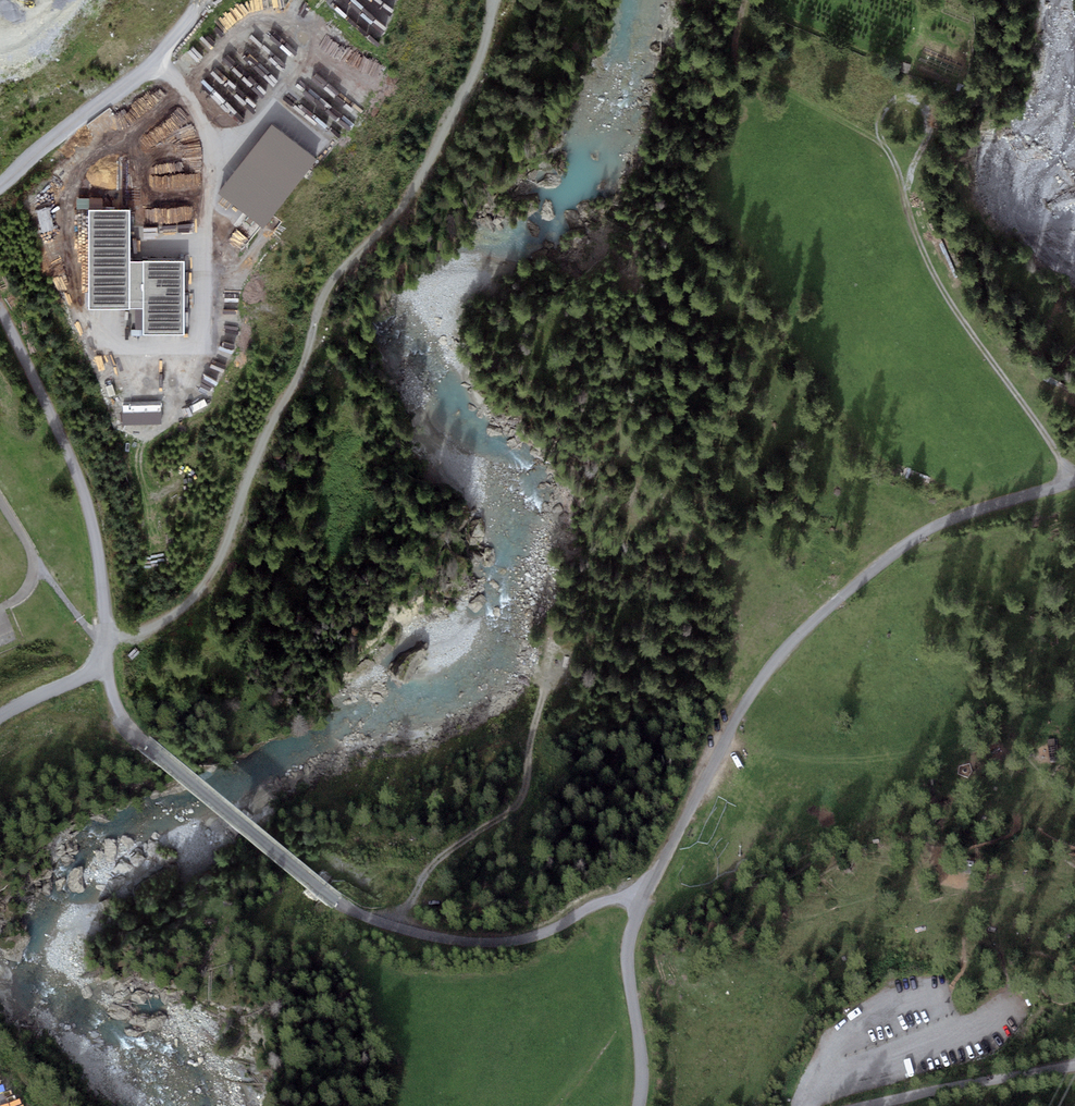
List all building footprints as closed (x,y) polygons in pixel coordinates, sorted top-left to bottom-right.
[(356,18),(364,6),(355,0),(346,0),(341,7),(356,18)] [(236,67),(213,94),(220,100),(221,108),(241,124),(272,87),(271,73),(265,68),(264,52),(277,63),(282,63),(270,53),(268,53),(258,44),(252,45),(253,50),(245,59),(246,66),(236,67)] [(912,65),(903,62),(899,72),(908,75),(912,65)] [(351,127),(367,96),(331,78),(329,82),(310,72),(305,82),(296,78),(282,103),(338,132),(342,122),(351,127)] [(317,159),(272,124),(217,193),(263,228),(317,159)] [(184,335),(184,262),(130,262),(130,210),(88,211),(89,309),(143,309),(143,335),(184,335)] [(161,405),(123,406),(124,425),(161,424),(161,405)]
